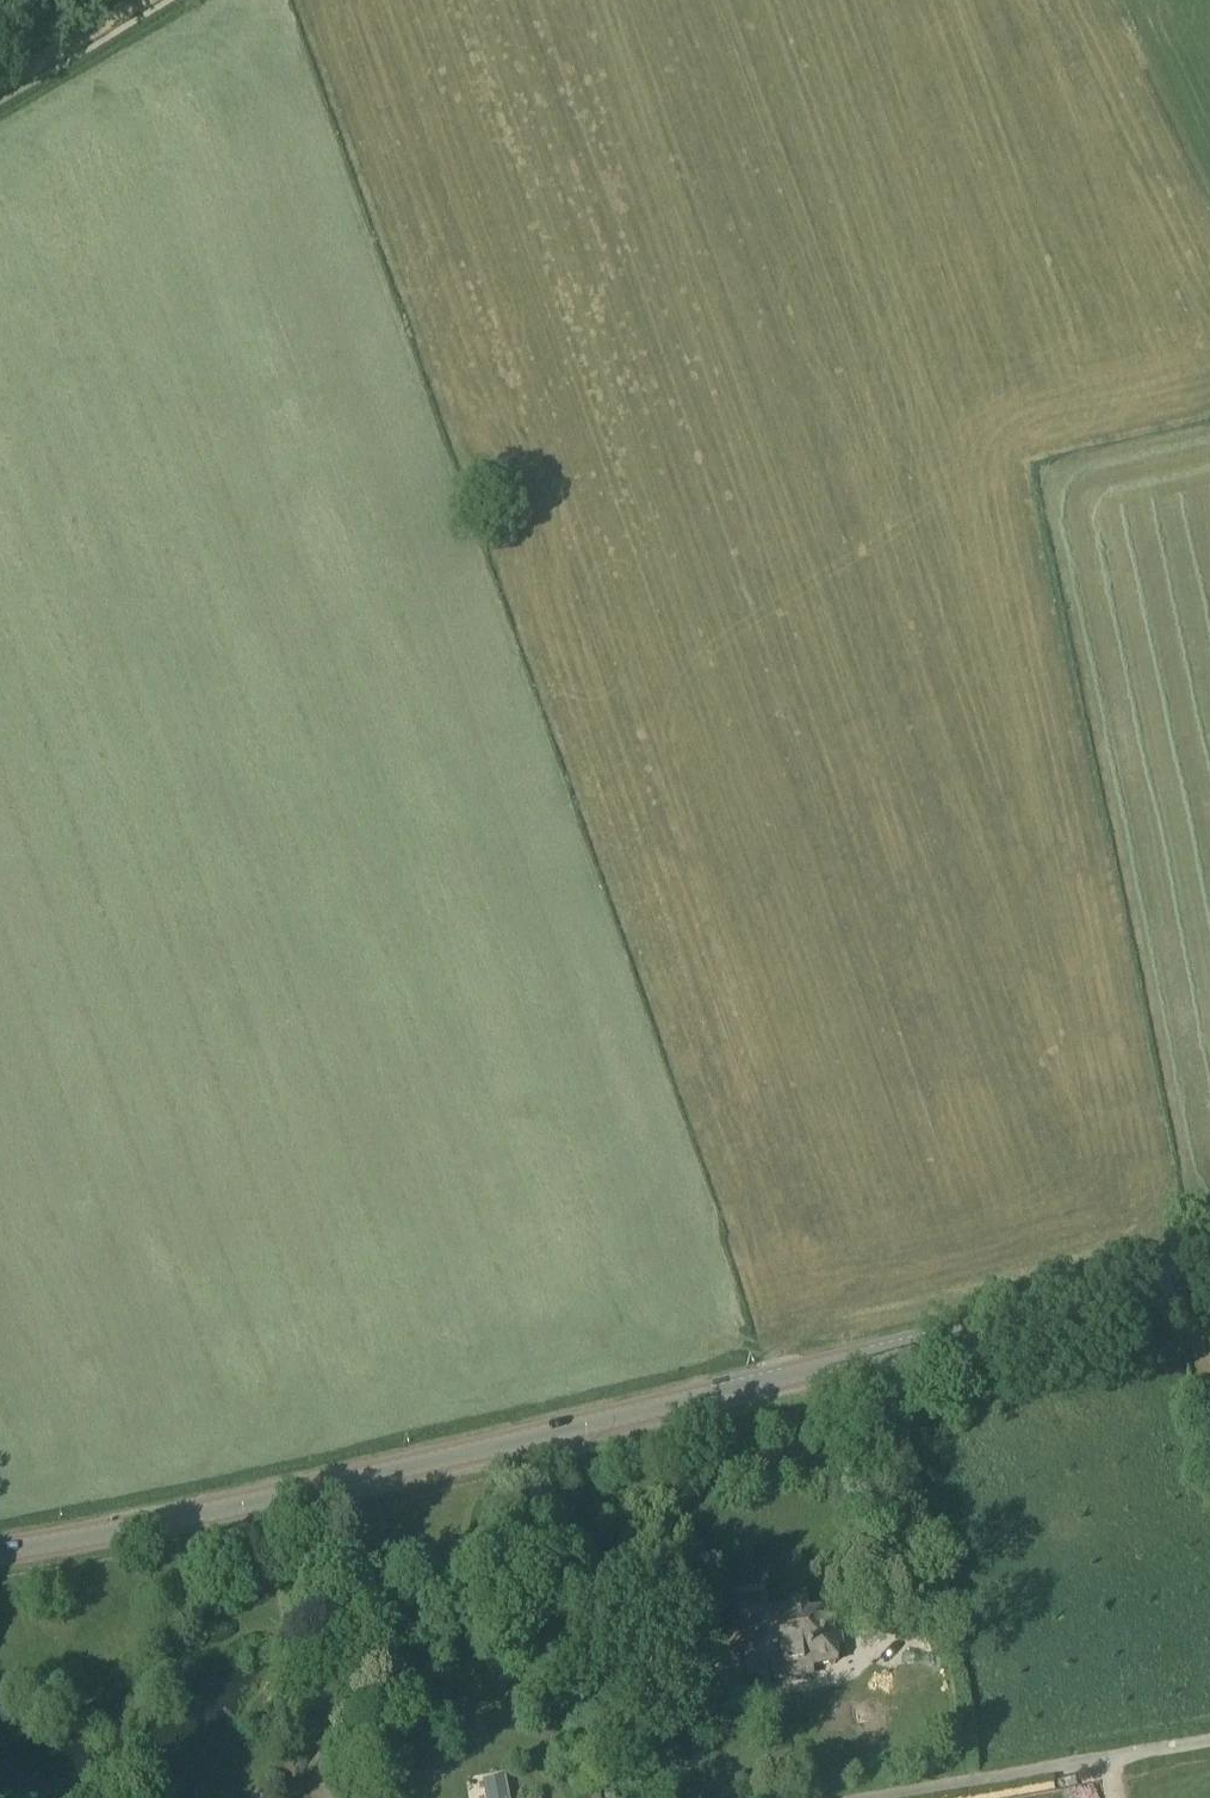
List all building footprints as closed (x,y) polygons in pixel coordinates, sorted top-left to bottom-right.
[(891,1586),(872,1588),(876,1620),(894,1618),(891,1586)] [(764,1610),(738,1614),(747,1677),(773,1673),(774,1684),(810,1678),(809,1668),(834,1664),(832,1649),(840,1648),(838,1637),(831,1638),(828,1616),(804,1619),(802,1608),(788,1610),(788,1612),(764,1615),(764,1610)] [(504,1780),(483,1783),(486,1797),(507,1797),(504,1780)]
